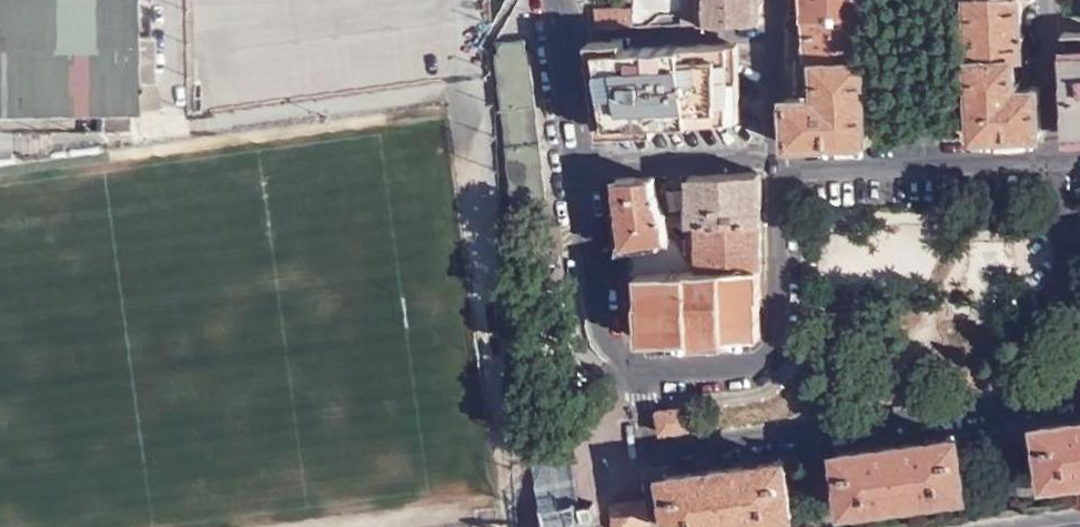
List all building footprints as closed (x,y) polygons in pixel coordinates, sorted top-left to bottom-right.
[(105,105),(134,105),(138,105),(137,75),(136,29),(136,0),(0,0),(0,108),(105,105)] [(202,108),(254,107),(258,112),(350,110),(348,106),(439,104),(438,74),(464,73),(463,17),(465,13),(442,13),(436,0),(336,0),(337,48),(313,37),(300,9),(292,6),(289,0),(231,0),(228,7),(200,20),(202,108)] [(682,12),(682,0),(633,0),(633,7),(633,23),(649,23),(661,12),(682,12)] [(759,0),(682,0),(682,12),(682,21),(683,21),(759,20),(759,0)] [(805,12),(861,10),(860,0),(805,0),(805,12)] [(967,6),(968,57),(1012,58),(1021,58),(1020,0),(966,0),(967,6)] [(596,25),(633,23),(633,7),(594,6),(596,25)] [(864,57),(861,10),(805,12),(806,60),(813,59),(864,57)] [(661,12),(649,23),(682,21),(682,12),(661,12)] [(136,29),(137,75),(156,74),(155,29),(136,29)] [(1079,132),(1079,29),(1062,30),(1066,133),(1079,132)] [(539,115),(539,108),(533,59),(532,49),(525,50),(523,39),(499,42),(501,53),(496,54),(503,113),(507,145),(513,200),(518,199),(519,210),(542,208),(541,195),(549,194),(543,148),(543,141),(539,115)] [(730,116),(730,41),(598,47),(609,122),(730,116)] [(867,128),(864,57),(813,59),(814,86),(805,87),(804,94),(784,95),(784,108),(786,143),(857,140),(867,128)] [(1012,58),(968,57),(970,126),(980,136),(1039,134),(1037,85),(1018,85),(1019,76),(1013,77),(1012,58)] [(134,105),(105,105),(106,127),(134,126),(134,105)] [(694,223),(759,221),(759,171),(688,174),(690,223),(694,223)] [(655,202),(654,176),(617,178),(624,231),(625,242),(636,241),(666,237),(665,219),(655,202)] [(637,263),(638,269),(693,267),(665,219),(666,237),(636,241),(637,263)] [(755,271),(759,271),(759,221),(694,223),(697,267),(755,266),(755,271)] [(625,242),(627,264),(637,263),(636,241),(625,242)] [(697,267),(693,267),(638,269),(638,287),(638,296),(643,296),(644,335),(691,334),(709,334),(761,333),(759,271),(755,271),(755,266),(697,267)] [(687,426),(686,405),(655,408),(658,429),(687,426)] [(1079,475),(1079,420),(1039,425),(1046,479),(1079,475)] [(845,506),(963,490),(955,437),(838,452),(845,506)] [(671,526),(682,526),(791,513),(784,460),(664,475),(671,526)] [(646,499),(612,503),(615,526),(650,526),(646,499)]
